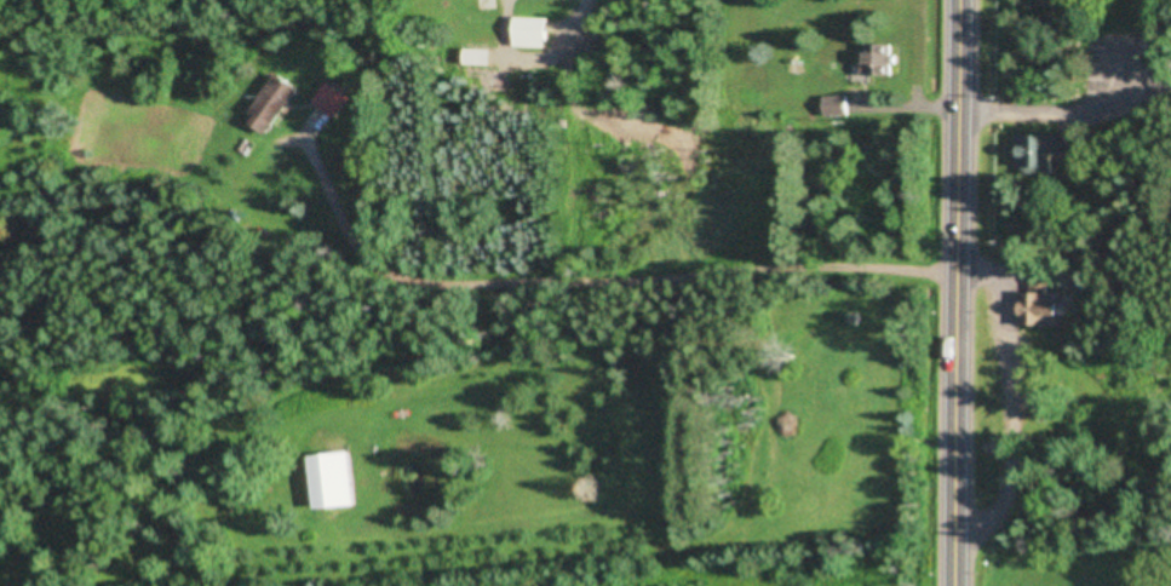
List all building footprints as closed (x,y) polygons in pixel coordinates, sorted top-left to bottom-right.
[(550,48),(550,18),(517,18),(517,48),(550,48)] [(896,44),(865,44),(865,76),(896,76),(896,44)] [(250,119),(270,134),(304,90),(283,74),(250,119)] [(336,117),(350,99),(329,83),(315,101),(336,117)] [(847,96),(823,98),(824,118),(848,116),(847,96)] [(1017,136),(1017,170),(1061,170),(1061,136),(1017,136)] [(1026,327),(1064,327),(1064,292),(1052,292),(1052,275),(1026,275),(1026,327)] [(358,507),(353,453),(313,456),(318,511),(358,507)]
